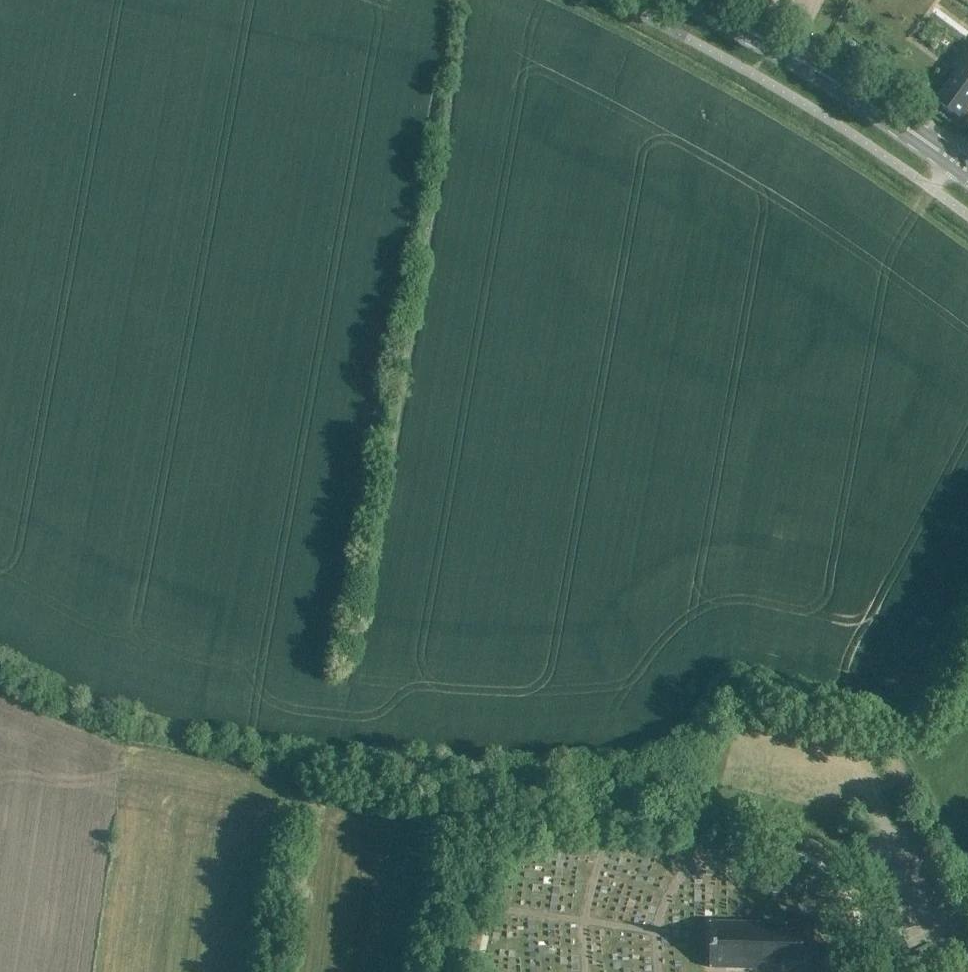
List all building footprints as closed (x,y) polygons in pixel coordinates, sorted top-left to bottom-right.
[(954,73),(967,83),(967,46),(951,69),(955,72),(954,73)] [(967,107),(967,83),(954,73),(934,100),(959,119),(967,107)] [(760,857),(759,873),(772,874),(774,858),(760,857)] [(711,924),(710,970),(782,971),(782,962),(802,962),(813,952),(814,936),(803,931),(783,930),(783,926),(711,924)]
